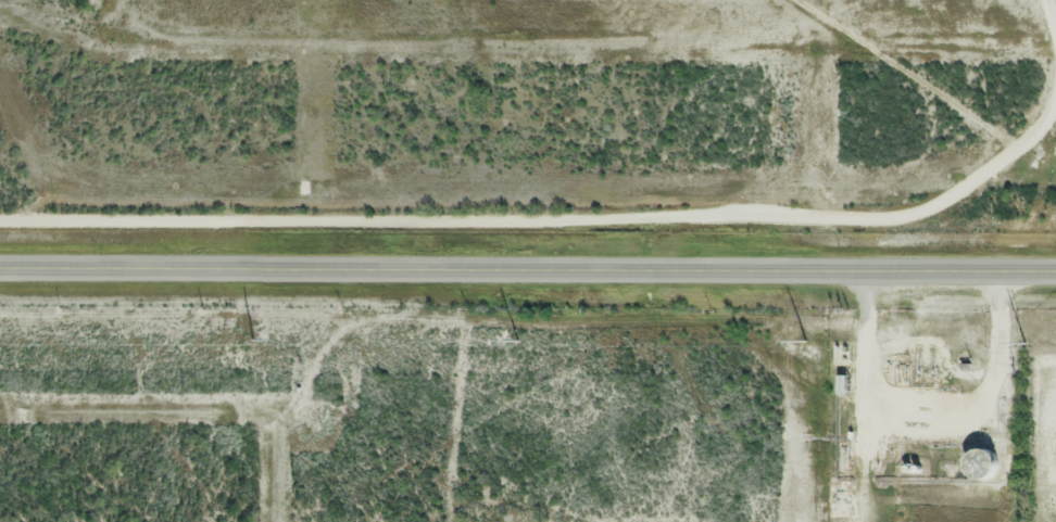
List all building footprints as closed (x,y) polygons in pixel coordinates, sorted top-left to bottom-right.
[(969,477),(991,481),(995,454),(973,450),(969,477)]
